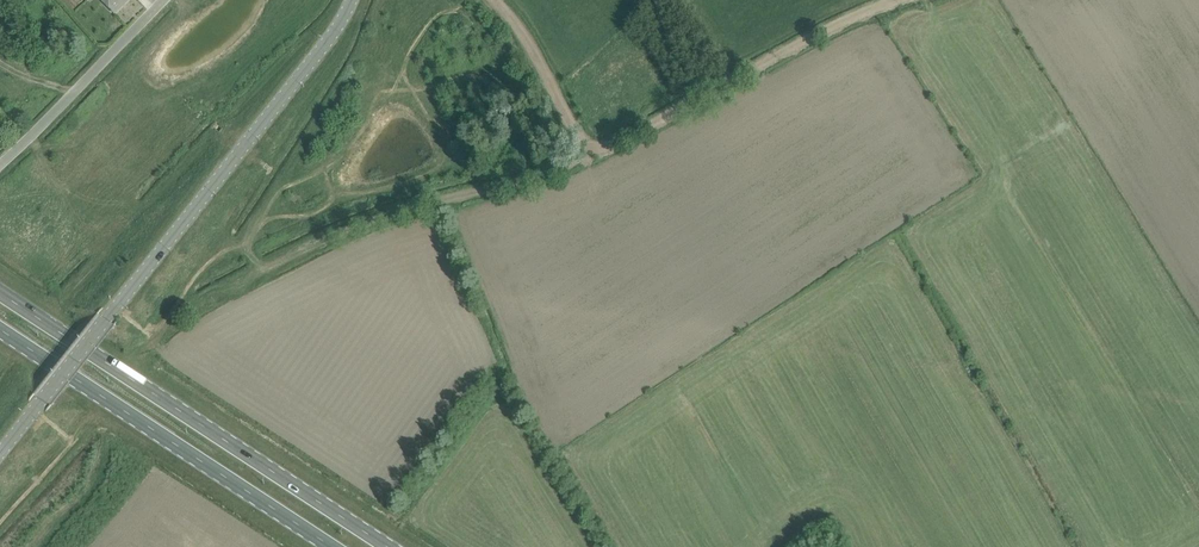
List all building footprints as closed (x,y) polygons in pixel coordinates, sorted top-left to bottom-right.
[(114,13),(128,0),(101,0),(114,13)]
